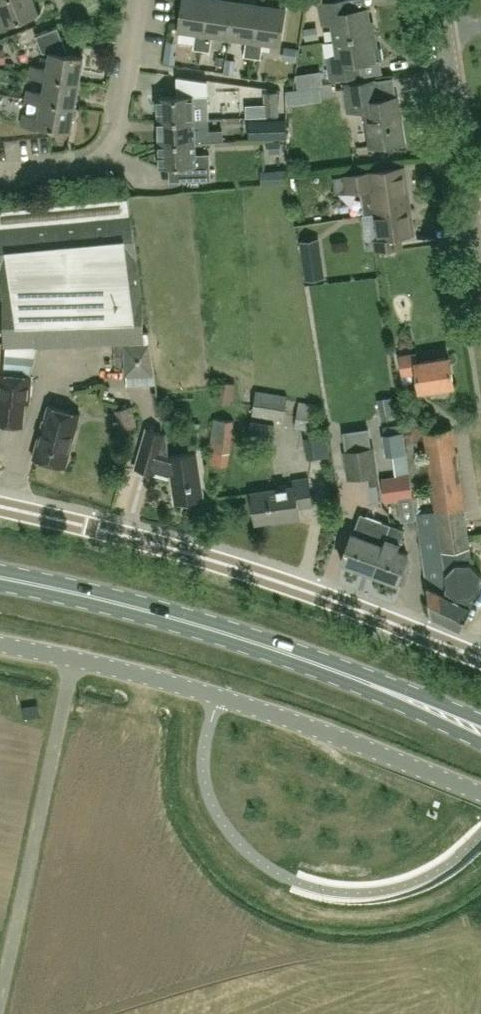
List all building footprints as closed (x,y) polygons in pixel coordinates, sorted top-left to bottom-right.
[(4,15),(0,17),(0,28),(8,26),(7,23),(38,12),(34,0),(0,0),(0,5),(4,15)] [(210,0),(183,0),(179,31),(196,33),(194,48),(202,49),(210,0)] [(231,0),(210,0),(202,49),(211,50),(213,36),(230,38),(235,1),(231,0)] [(377,33),(375,21),(371,21),(369,8),(353,10),(351,0),(336,0),(320,2),(323,24),(332,22),(334,39),(377,33)] [(261,4),(235,1),(230,38),(247,41),(245,55),(253,56),(261,4)] [(287,8),(261,4),(253,56),(261,57),(263,43),(281,46),(287,8)] [(318,25),(303,27),(304,40),(320,38),(318,25)] [(50,53),(50,57),(48,67),(32,65),(30,76),(46,78),(47,76),(80,81),(84,57),(66,54),(66,50),(58,27),(36,35),(42,52),(50,53)] [(377,33),(334,39),(337,56),(328,57),(331,79),(362,74),(360,62),(377,60),(375,46),(379,46),(377,33)] [(298,48),(284,46),(283,59),(296,61),(298,48)] [(176,54),(164,52),(162,62),(175,64),(176,54)] [(225,56),(217,55),(216,65),(224,66),(225,56)] [(226,58),(224,71),(234,73),(236,59),(226,58)] [(312,70),(314,83),(324,82),(322,69),(312,70)] [(47,76),(46,78),(44,92),(28,89),(26,100),(42,102),(43,100),(76,105),(80,81),(47,76)] [(376,79),(344,84),(348,111),(365,109),(370,146),(404,141),(398,96),(378,99),(376,79)] [(159,120),(195,118),(194,105),(209,105),(208,80),(180,81),(180,95),(158,96),(159,120)] [(43,100),(42,102),(40,116),(24,113),(22,124),(38,126),(39,124),(72,129),(76,105),(43,100)] [(269,114),(278,114),(278,104),(269,104),(269,114)] [(195,131),(195,118),(159,120),(160,143),(195,142),(195,141),(209,141),(209,131),(195,131)] [(268,135),(280,134),(280,122),(267,122),(268,135)] [(268,140),(268,153),(281,153),(280,139),(268,140)] [(195,142),(160,143),(161,166),(182,165),(183,180),(211,179),(210,153),(196,154),(195,142)] [(361,174),(361,175),(336,177),(337,191),(363,188),(367,214),(371,214),(412,207),(406,167),(361,174)] [(286,169),(261,171),(262,184),(287,182),(286,169)] [(129,197),(0,209),(0,269),(1,269),(5,301),(4,301),(7,342),(4,342),(0,381),(0,423),(1,423),(5,426),(8,427),(11,427),(14,427),(18,425),(24,425),(26,401),(30,401),(33,375),(31,375),(31,374),(39,343),(129,341),(129,344),(126,344),(127,373),(128,385),(156,385),(155,372),(154,372),(147,331),(144,331),(143,295),(142,295),(134,215),(131,215),(129,197)] [(412,207),(371,214),(377,250),(401,246),(399,236),(416,233),(412,207)] [(323,256),(304,259),(307,278),(326,275),(323,256)] [(416,353),(401,356),(404,373),(419,370),(421,389),(454,384),(450,356),(417,361),(416,353)] [(236,383),(222,379),(217,400),(231,404),(236,383)] [(257,390),(253,414),(284,419),(288,395),(257,390)] [(397,418),(393,396),(377,398),(381,420),(397,418)] [(300,401),(296,421),(295,427),(315,431),(316,424),(320,405),(300,401)] [(133,405),(116,409),(121,429),(138,424),(133,405)] [(80,415),(68,412),(49,407),(45,420),(44,420),(34,457),(67,466),(80,415)] [(212,449),(230,452),(234,420),(215,418),(212,449)] [(166,433),(145,427),(133,467),(155,474),(156,472),(173,477),(177,500),(203,496),(196,451),(169,455),(166,433)] [(420,513),(465,507),(453,427),(424,432),(432,488),(417,490),(420,513)] [(379,475),(375,446),(371,447),(369,428),(343,432),(346,450),(343,451),(347,479),(379,475)] [(410,476),(405,434),(404,432),(385,435),(387,453),(393,452),(397,475),(383,477),(386,501),(401,499),(402,509),(415,507),(411,476),(410,476)] [(417,433),(406,434),(411,476),(423,474),(417,433)] [(307,459),(330,456),(327,434),(304,437),(307,459)] [(296,485),(252,492),(256,521),(281,518),(281,520),(300,517),(299,505),(313,503),(309,477),(295,479),(296,485)] [(420,513),(432,614),(460,628),(476,598),(474,596),(480,588),(480,572),(473,564),(465,507),(420,513)] [(391,524),(383,521),(361,513),(354,533),(352,533),(342,561),(345,562),(347,566),(358,570),(362,568),(375,573),(391,524)] [(405,529),(391,524),(375,573),(404,584),(410,567),(404,565),(409,553),(398,549),(405,529)] [(413,549),(424,548),(421,525),(410,526),(413,549)]
